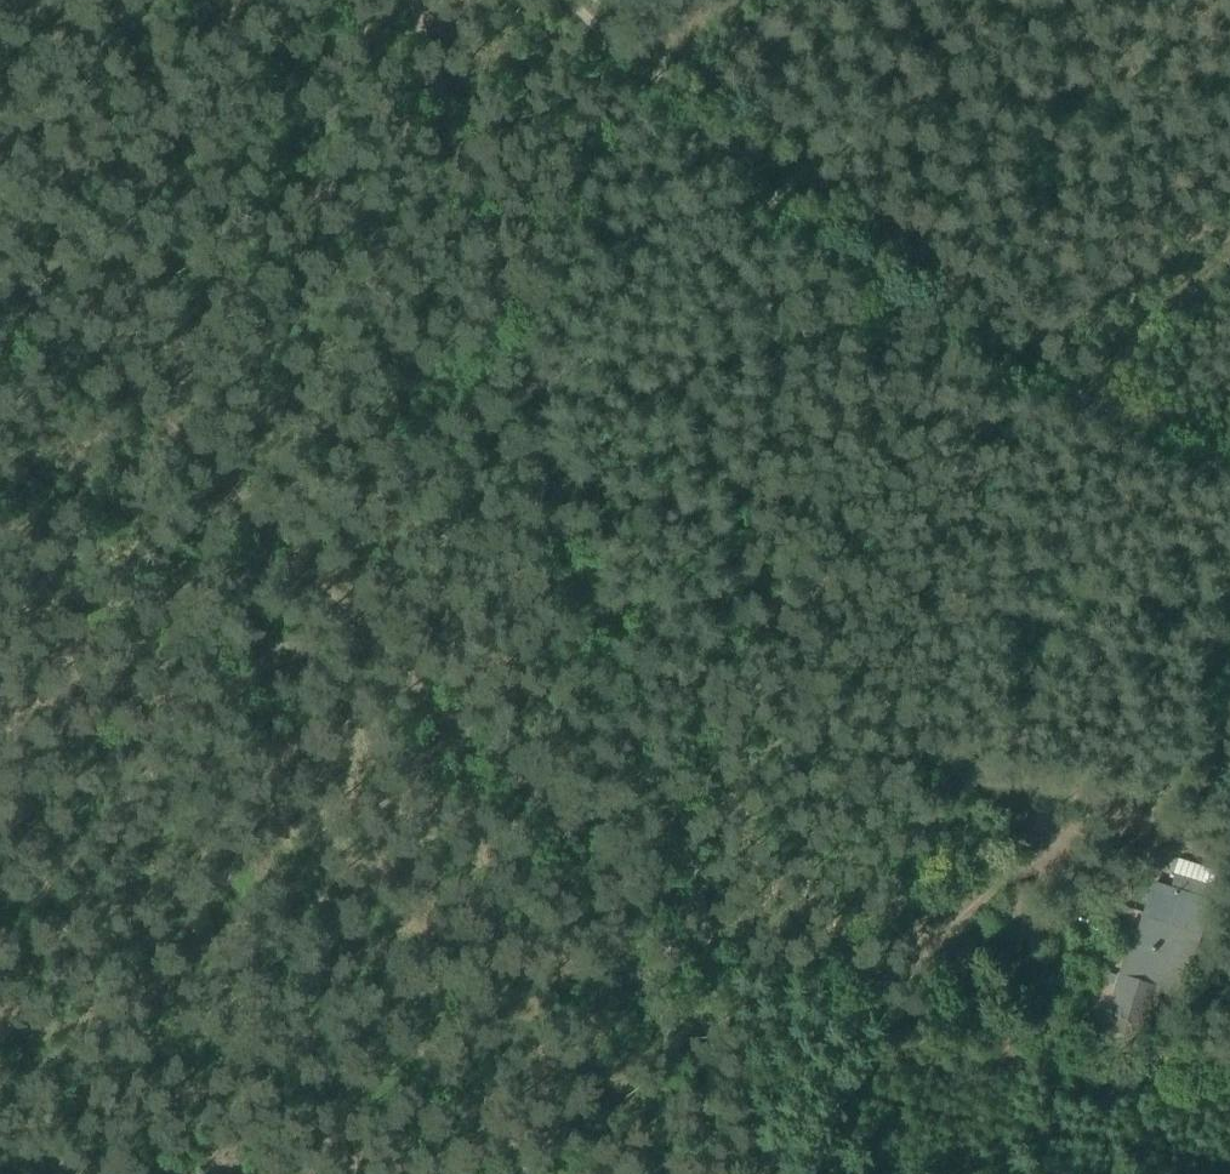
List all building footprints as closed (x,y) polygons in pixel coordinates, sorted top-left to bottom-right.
[(1101,972),(1098,982),(1113,987),(1099,1029),(1106,1031),(1101,1045),(1135,1059),(1138,1052),(1161,993),(1177,999),(1210,901),(1207,900),(1217,872),(1178,860),(1168,888),(1153,883),(1133,943),(1130,942),(1119,975),(1117,974),(1116,978),(1101,972)]
